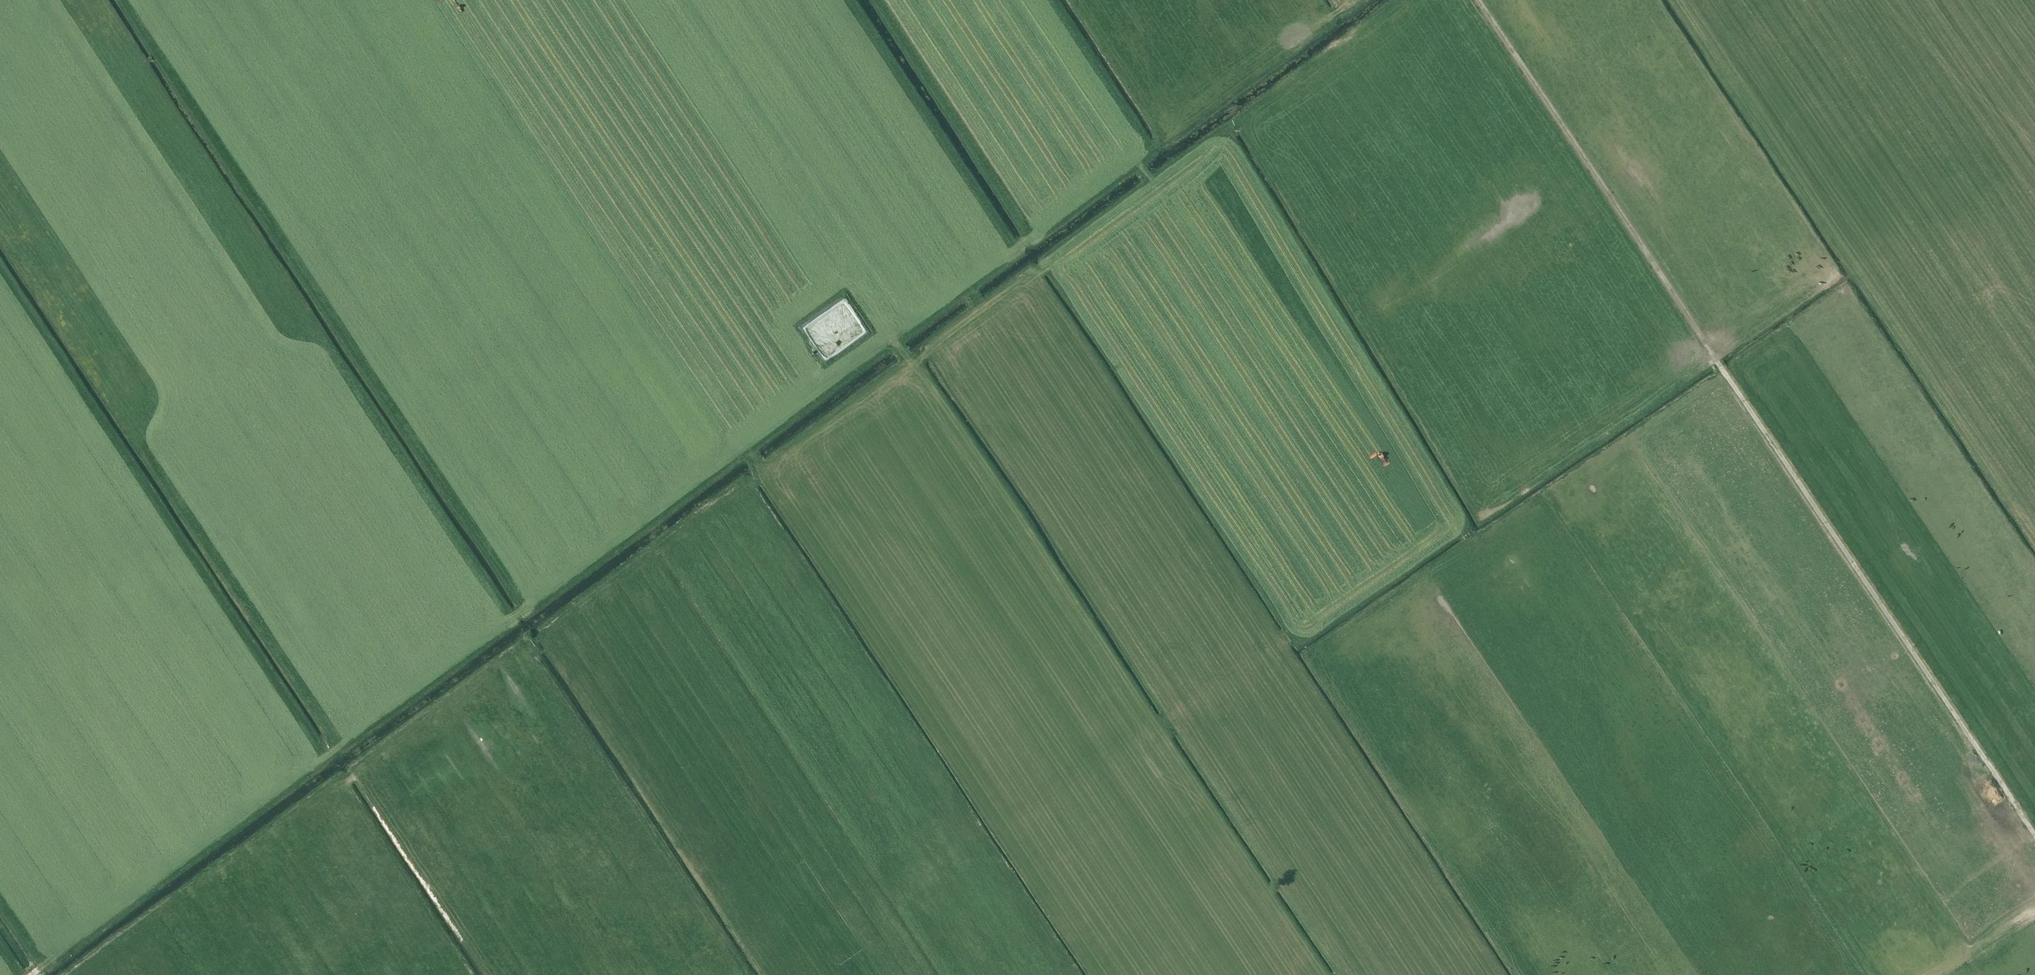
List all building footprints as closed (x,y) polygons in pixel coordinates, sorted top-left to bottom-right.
[(738,465),(741,474),(751,471),(748,462),(738,465)]
